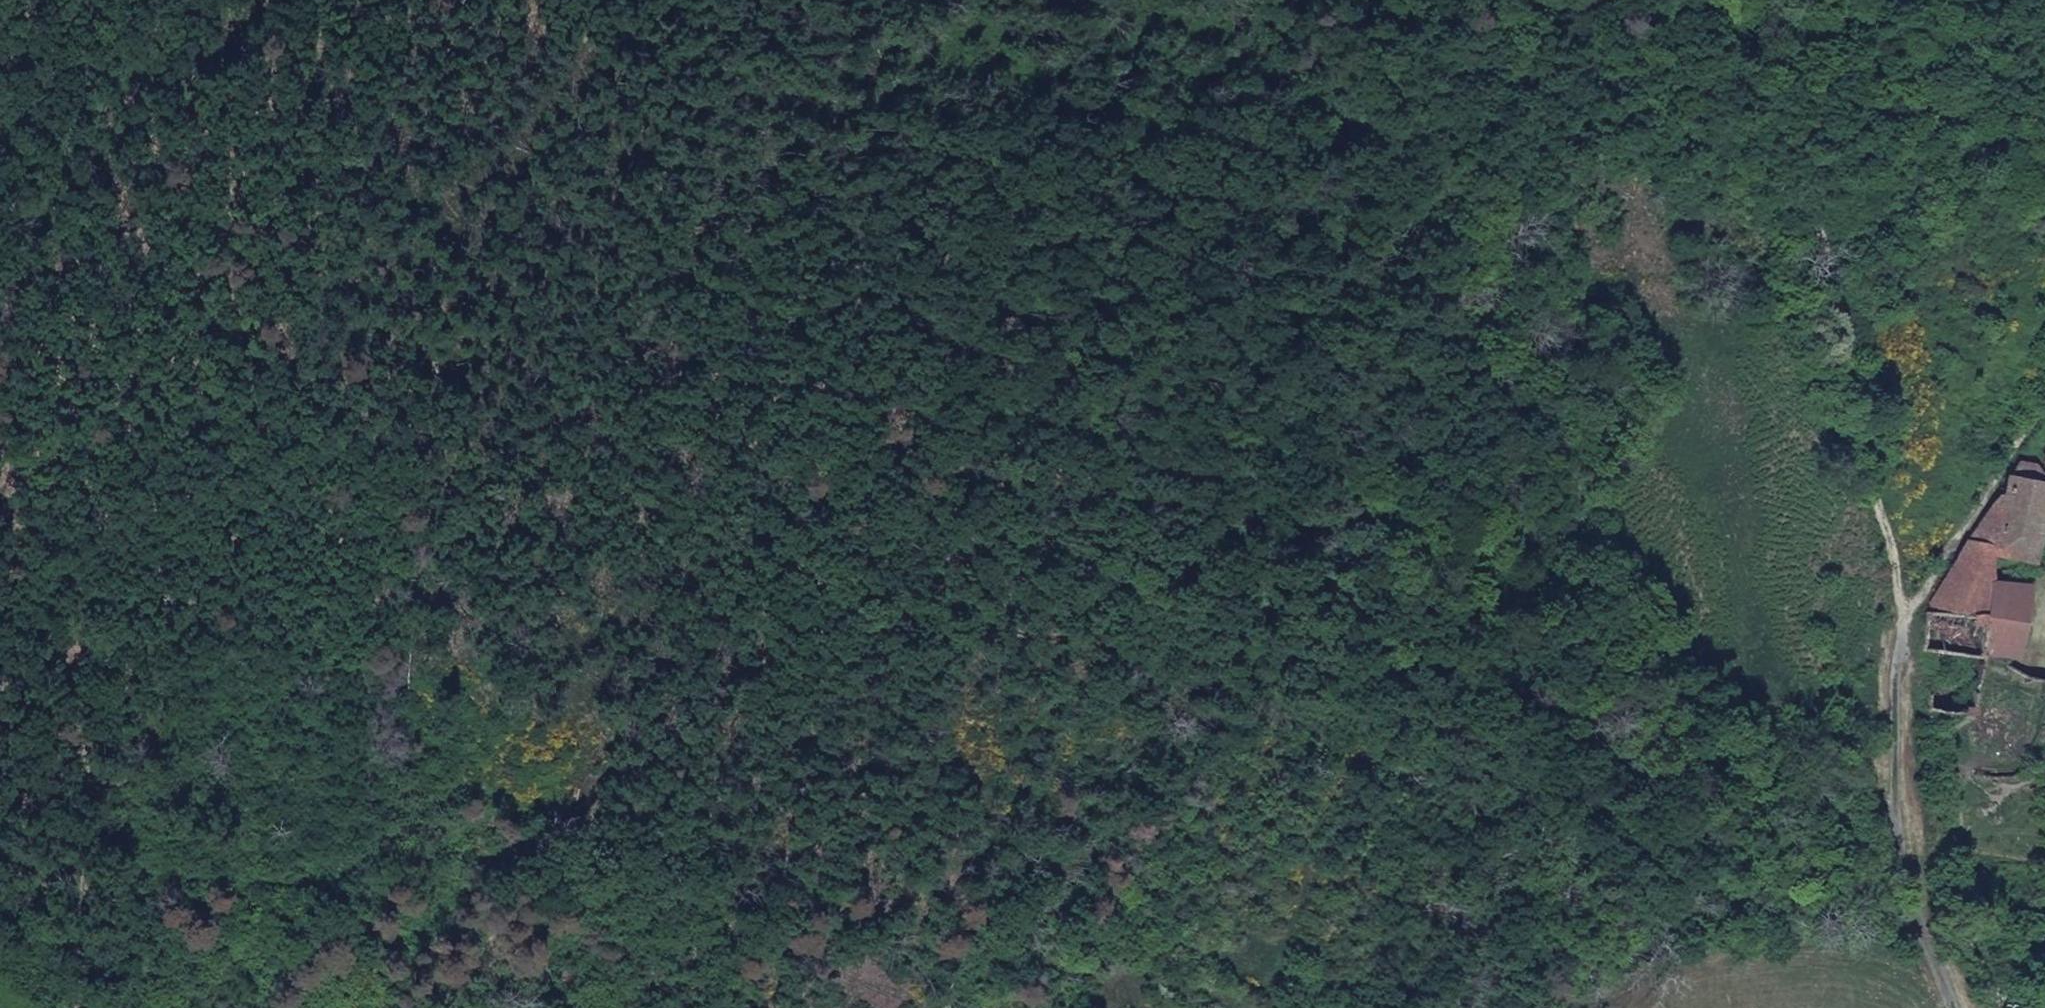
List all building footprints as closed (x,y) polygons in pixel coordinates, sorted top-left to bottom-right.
[(1988,657),(1990,652),(2024,660),(2032,593),(1994,587),(1997,559),(2037,567),(2037,551),(2039,530),(2044,517),(2044,502),(2043,500),(2044,484),(2037,480),(2035,474),(2017,465),(2005,493),(1999,495),(1931,611),(1927,649),(1942,650),(1938,711),(1980,714),(1984,710),(1985,695),(1988,657)]
